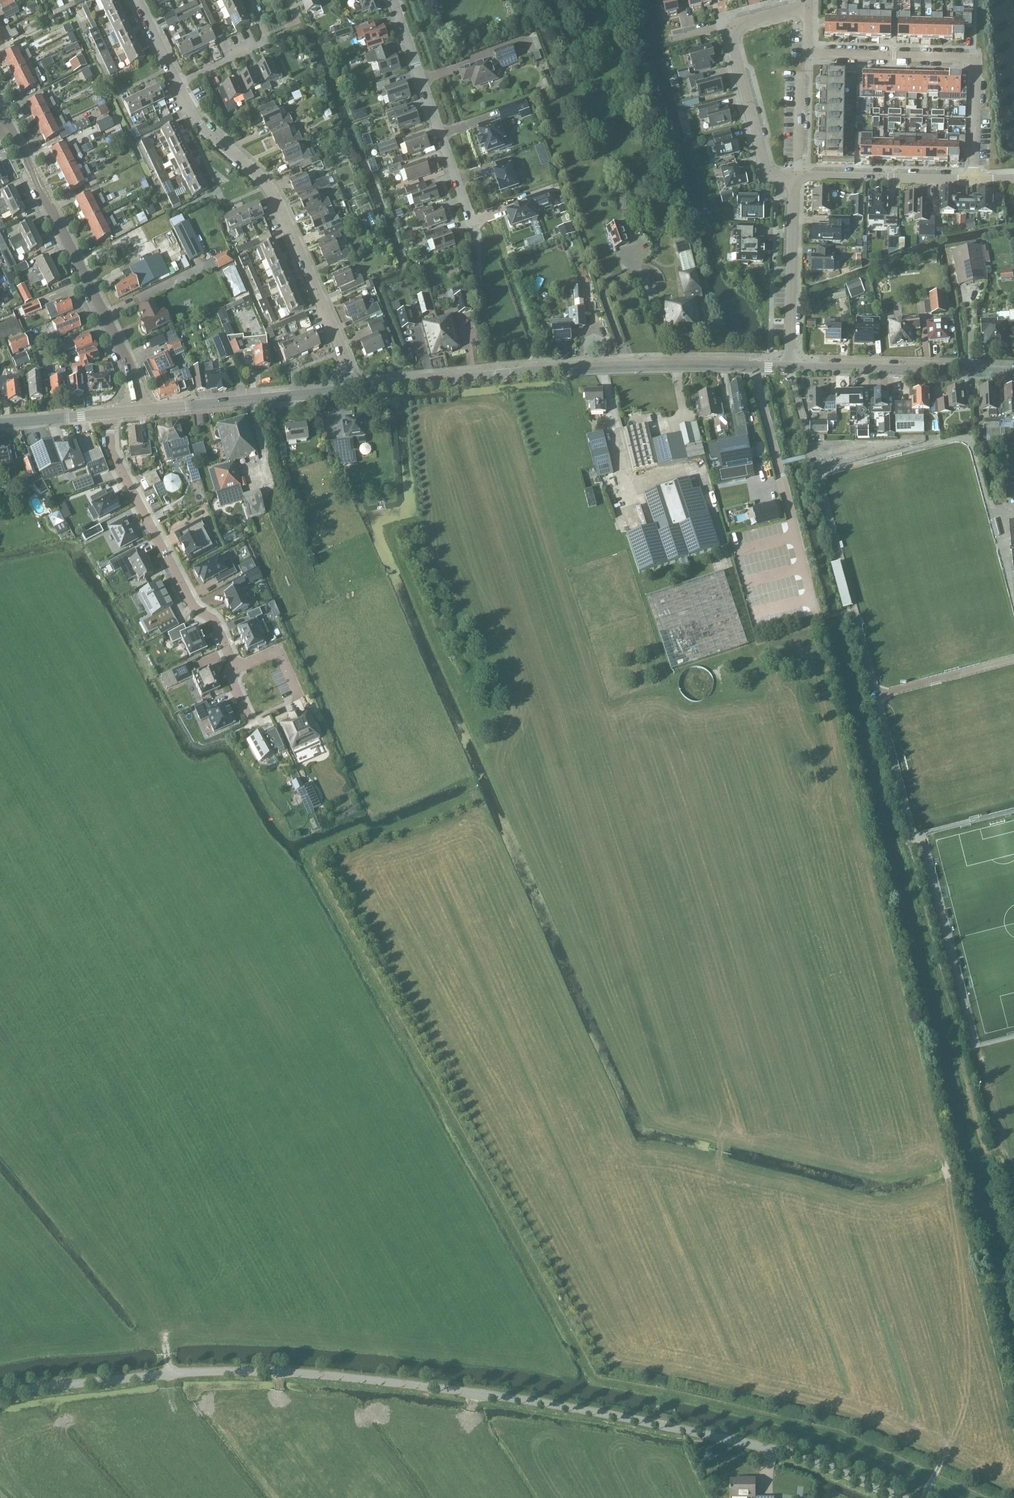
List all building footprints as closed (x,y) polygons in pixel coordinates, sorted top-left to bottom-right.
[(15,4),(14,3),(18,1),(17,0),(0,0),(0,7),(2,11),(15,4)] [(117,6),(114,0),(101,0),(98,1),(103,12),(117,6)] [(239,2),(238,0),(221,0),(225,9),(239,2)] [(307,13),(311,11),(312,12),(314,12),(316,12),(317,11),(317,9),(321,7),(318,0),(302,0),(307,13)] [(381,11),(378,0),(357,0),(358,2),(356,6),(358,12),(370,8),(372,14),(381,11)] [(677,0),(662,0),(663,4),(661,4),(663,11),(665,10),(666,15),(668,15),(668,16),(677,14),(677,13),(678,12),(675,0),(677,0)] [(699,0),(688,0),(690,9),(693,8),(693,10),(702,8),(702,6),(701,6),(699,0)] [(185,7),(187,11),(198,5),(196,1),(185,7)] [(65,11),(76,6),(74,2),(63,7),(65,11)] [(230,20),(244,13),(239,2),(225,9),(230,19),(230,20)] [(15,4),(2,11),(1,11),(5,19),(19,13),(15,4)] [(207,17),(212,15),(206,4),(202,6),(207,17)] [(87,20),(91,18),(86,6),(82,8),(87,20)] [(109,23),(122,17),(117,6),(103,12),(109,23)] [(54,16),(65,11),(63,7),(52,12),(54,16)] [(176,16),(187,11),(185,7),(174,12),(176,16)] [(188,14),(190,18),(202,13),(200,9),(188,14)] [(847,37),(848,12),(837,11),(837,17),(837,36),(840,36),(840,37),(847,37)] [(953,21),(952,39),(956,39),(956,40),(964,41),(964,33),(964,28),(973,28),(973,11),(964,11),(964,15),(953,15),(953,21)] [(177,18),(176,16),(174,12),(163,17),(166,23),(177,18)] [(858,18),(858,12),(848,12),(847,37),(854,38),(855,37),(858,37),(859,18),(858,18)] [(869,38),(870,12),(858,12),(858,18),(859,18),(858,37),(862,37),(862,38),(869,38)] [(880,37),(880,13),(870,12),(869,38),(876,38),(876,37),(880,37)] [(230,20),(230,19),(225,21),(228,26),(232,24),(235,31),(249,24),(244,13),(230,20)] [(880,13),(880,37),(883,37),(883,38),(891,39),(892,13),(880,13)] [(910,19),(910,13),(899,13),(898,39),(906,39),(906,38),(909,38),(910,19)] [(180,24),(190,18),(188,14),(178,19),(180,24)] [(942,20),(943,20),(943,14),(931,14),(931,20),(931,39),(934,39),(935,40),(942,40),(942,20)] [(212,27),(216,25),(212,15),(207,17),(212,27)] [(114,34),(128,27),(122,17),(109,23),(114,34)] [(837,36),(837,17),(826,17),(825,37),(834,37),(834,36),(837,36)] [(92,30),(96,28),(91,18),(87,20),(92,30)] [(180,24),(178,19),(177,18),(166,23),(168,29),(180,24)] [(921,20),(910,19),(909,38),(913,38),(913,39),(920,39),(921,20)] [(34,20),(26,24),(30,32),(38,28),(34,20)] [(931,20),(921,20),(920,39),(927,40),(928,39),(931,39),(931,20)] [(953,21),(943,20),(942,20),(942,40),(949,40),(949,39),(952,39),(953,21)] [(68,22),(62,25),(66,33),(72,30),(68,22)] [(216,25),(212,27),(217,39),(223,36),(218,24),(216,25)] [(369,24),(356,29),(359,39),(365,37),(368,45),(367,46),(368,50),(384,44),(383,40),(388,39),(384,26),(371,31),(369,24)] [(198,35),(205,49),(216,44),(209,30),(204,32),(201,26),(196,28),(199,35),(198,35)] [(10,41),(9,40),(18,36),(15,29),(10,32),(8,27),(0,31),(0,46),(10,41)] [(119,45),(133,38),(128,27),(114,34),(119,45)] [(94,44),(102,40),(96,28),(92,30),(88,32),(94,44)] [(195,55),(188,40),(184,33),(179,36),(182,43),(176,46),(183,60),(185,59),(185,60),(187,60),(190,59),(191,57),(195,55)] [(228,47),(238,43),(234,33),(224,37),(228,47)] [(199,52),(205,49),(198,35),(188,40),(195,55),(199,53),(199,52)] [(16,49),(26,45),(24,38),(14,42),(16,49)] [(124,56),(138,50),(133,38),(119,45),(124,55),(124,56)] [(99,55),(107,51),(102,40),(94,44),(99,55)] [(497,58),(460,71),(464,81),(473,78),(476,87),(497,79),(493,67),(516,59),(511,46),(495,52),(497,58)] [(690,48),(691,51),(689,52),(692,64),(693,64),(694,70),(695,69),(696,72),(711,68),(710,66),(715,64),(713,59),(714,59),(711,46),(699,49),(698,46),(690,48)] [(388,48),(376,52),(365,55),(368,64),(377,64),(382,76),(400,69),(396,56),(391,57),(388,48)] [(27,56),(24,52),(19,55),(16,49),(3,56),(8,66),(27,56)] [(124,56),(124,55),(118,58),(120,63),(126,60),(130,67),(143,61),(143,59),(145,56),(143,52),(139,52),(138,50),(124,56)] [(104,66),(112,62),(107,51),(99,55),(104,66)] [(32,66),(29,60),(27,56),(8,66),(12,75),(32,66)] [(73,61),(78,70),(87,66),(82,56),(73,61)] [(254,72),(260,88),(263,94),(272,90),(270,83),(282,78),(277,66),(274,67),(271,61),(258,67),(259,69),(253,71),(253,72),(254,72)] [(112,62),(104,66),(110,77),(117,73),(112,62)] [(37,75),(34,71),(32,66),(12,75),(17,85),(31,78),(36,75),(37,75)] [(820,101),(845,102),(846,74),(857,74),(857,68),(825,67),(825,73),(820,73),(820,83),(821,83),(821,86),(819,86),(818,86),(817,86),(817,87),(816,88),(816,89),(817,89),(817,90),(818,91),(819,91),(820,91),(820,101)] [(31,78),(17,85),(22,95),(36,88),(35,88),(41,85),(38,79),(44,76),(42,72),(37,75),(36,75),(31,78)] [(251,92),(260,88),(254,72),(253,72),(241,78),(235,81),(236,82),(237,82),(243,97),(246,104),(254,100),(251,92)] [(874,74),(871,74),(871,73),(863,73),(863,86),(857,86),(856,98),(874,99),(874,93),(874,74)] [(885,93),(885,74),(882,74),(881,73),(874,73),(874,74),(874,93),(885,93)] [(895,93),(896,74),(889,73),(888,75),(885,74),(885,93),(895,93)] [(906,94),(907,75),(903,75),(903,74),(896,74),(895,93),(895,99),(906,100),(907,94),(906,94)] [(917,94),(917,74),(910,74),(910,75),(907,75),(906,94),(907,94),(917,94)] [(928,94),(928,76),(925,76),(925,74),(917,74),(917,94),(928,94)] [(700,99),(723,93),(719,77),(704,81),(703,75),(689,78),(692,90),(697,88),(700,99)] [(939,95),(939,75),(932,75),(932,76),(928,76),(928,94),(938,95),(939,95)] [(949,101),(950,76),(947,76),(946,75),(939,75),(939,95),(938,95),(938,101),(949,101)] [(950,76),(949,101),(967,101),(967,89),(961,88),(961,83),(961,75),(953,75),(953,76),(950,76)] [(389,81),(377,85),(379,92),(386,90),(391,104),(411,97),(405,82),(392,87),(389,81)] [(243,97),(237,82),(236,82),(223,88),(223,89),(218,91),(228,114),(237,110),(233,102),(243,97)] [(146,94),(152,108),(155,113),(161,110),(158,105),(163,103),(157,89),(146,94)] [(288,103),(302,97),(299,90),(285,96),(288,103)] [(147,110),(152,108),(146,94),(135,99),(142,113),(143,117),(148,114),(147,110)] [(51,105),(49,100),(46,95),(27,105),(32,114),(51,105)] [(131,118),(142,113),(135,99),(124,104),(131,118)] [(844,130),(845,102),(820,101),(819,111),(820,111),(820,114),(818,114),(817,114),(816,115),(816,116),(816,117),(816,118),(817,119),(818,119),(819,119),(819,129),(844,130)] [(95,107),(99,116),(108,112),(104,103),(95,107)] [(516,103),(498,110),(502,121),(520,115),(516,103)] [(286,127),(287,128),(293,125),(289,116),(281,120),(274,104),(260,110),(262,116),(261,116),(267,129),(270,135),(271,134),(286,127)] [(711,129),(731,123),(727,108),(719,110),(717,104),(698,109),(701,121),(708,119),(711,129)] [(47,111),(53,108),(51,105),(32,114),(37,124),(50,117),(47,111)] [(399,109),(387,113),(391,124),(397,122),(400,131),(420,124),(415,111),(408,113),(406,106),(399,109)] [(159,123),(162,127),(173,122),(170,116),(159,121),(160,122),(159,123)] [(61,123),(58,119),(53,121),(50,117),(37,124),(41,133),(61,123)] [(96,124),(101,133),(114,127),(109,117),(96,124)] [(73,125),(77,132),(90,125),(86,118),(73,125)] [(947,129),(962,129),(963,120),(948,120),(947,129)] [(57,130),(62,127),(61,123),(41,133),(46,143),(60,136),(57,130)] [(151,132),(162,127),(159,123),(149,128),(151,132)] [(479,127),(483,140),(479,141),(481,148),(486,146),(488,153),(495,151),(495,153),(504,150),(501,141),(505,140),(500,125),(491,128),(489,123),(479,127)] [(162,146),(180,137),(175,126),(161,133),(163,138),(159,140),(162,146)] [(291,137),(287,128),(286,127),(271,134),(276,147),(278,146),(280,152),(281,152),(281,151),(296,144),(297,145),(302,142),(299,134),(291,137)] [(140,137),(151,132),(149,128),(138,133),(140,137)] [(844,158),(844,130),(819,129),(819,139),(819,142),(818,142),(817,142),(816,142),(815,143),(815,144),(815,145),(815,146),(816,146),(816,147),(817,147),(818,147),(818,158),(823,158),(822,164),(855,165),(855,158),(844,158)] [(739,153),(735,137),(731,138),(730,132),(713,136),(715,143),(714,143),(718,159),(739,153)] [(872,159),(873,140),(862,140),(862,134),(855,134),(855,146),(861,147),(861,160),(869,160),(869,159),(872,159)] [(425,135),(404,142),(409,156),(430,149),(425,135)] [(904,160),(905,135),(894,135),(894,141),(894,161),(901,161),(901,160),(904,160)] [(915,161),(916,136),(905,135),(904,160),(908,160),(908,161),(915,161)] [(926,160),(927,136),(916,136),(915,161),(922,161),(923,160),(926,160)] [(937,142),(938,142),(938,136),(927,136),(926,160),(929,161),(930,162),(937,162),(937,142)] [(959,136),(948,136),(948,142),(948,161),(951,161),(951,162),(959,162),(959,155),(959,149),(965,150),(966,137),(959,137),(959,136)] [(147,153),(154,150),(149,137),(141,141),(147,153)] [(172,155),(186,148),(180,137),(162,146),(164,150),(168,148),(172,155)] [(398,149),(395,140),(378,146),(381,155),(398,149)] [(883,159),(883,141),(873,140),(872,159),(872,160),(879,160),(880,159),(883,159)] [(894,141),(883,141),(883,159),(886,159),(887,160),(894,161),(894,141)] [(948,142),(938,142),(937,142),(937,162),(944,162),(944,161),(948,161),(948,142)] [(533,146),(538,165),(548,162),(543,143),(533,146)] [(74,151),(72,147),(67,150),(64,144),(51,151),(56,162),(70,155),(69,154),(74,151)] [(301,155),(297,145),(296,144),(281,151),(281,152),(287,164),(288,164),(290,169),(300,165),(302,169),(313,165),(319,162),(313,149),(301,155)] [(173,168),(191,159),(186,148),(172,155),(174,160),(170,162),(173,168)] [(152,165),(160,161),(154,150),(147,153),(152,165)] [(71,157),(76,155),(74,151),(69,154),(70,155),(56,162),(61,172),(75,165),(71,157)] [(394,160),(396,166),(408,161),(406,155),(394,160)] [(182,177),(196,170),(191,159),(173,168),(175,171),(178,170),(182,177)] [(507,160),(496,164),(498,171),(496,172),(499,183),(498,183),(501,193),(517,187),(510,167),(507,160)] [(157,175),(165,172),(160,161),(152,165),(157,175)] [(426,161),(404,168),(409,182),(431,175),(426,161)] [(9,183),(6,179),(8,178),(0,162),(0,188),(9,183)] [(400,164),(388,169),(391,175),(403,171),(400,164)] [(718,169),(721,169),(726,189),(724,190),(748,184),(745,174),(744,174),(743,170),(738,171),(736,164),(718,169)] [(85,172),(83,168),(78,171),(75,165),(61,172),(66,182),(80,175),(85,172)] [(184,189),(201,181),(196,170),(182,177),(184,182),(181,184),(184,189)] [(162,186),(170,182),(165,172),(157,175),(162,186)] [(80,175),(66,182),(71,192),(85,185),(80,175)] [(315,193),(315,194),(330,187),(326,179),(309,186),(305,176),(290,182),(296,196),(297,195),(299,201),(300,200),(315,193)] [(201,181),(184,189),(186,193),(189,192),(192,199),(206,192),(201,181)] [(63,182),(55,184),(59,198),(67,196),(63,182)] [(167,197),(175,193),(170,182),(162,186),(167,197)] [(422,183),(406,189),(408,195),(411,194),(416,207),(439,199),(434,185),(424,189),(422,183)] [(19,200),(18,198),(19,198),(19,197),(17,194),(18,193),(16,189),(14,189),(13,189),(1,194),(4,201),(0,203),(0,210),(19,200)] [(721,192),(721,200),(732,200),(732,191),(721,192)] [(814,191),(814,199),(813,199),(813,204),(814,204),(814,211),(830,212),(831,192),(814,191)] [(956,197),(956,191),(941,191),(941,212),(956,212),(956,211),(966,211),(966,214),(978,214),(978,213),(993,213),(993,210),(995,210),(996,201),(993,201),(993,192),(978,192),(978,198),(974,198),(960,198),(960,197),(956,197)] [(142,192),(136,196),(140,202),(146,198),(142,192)] [(508,222),(510,227),(512,228),(529,222),(530,223),(531,224),(537,222),(538,220),(535,213),(544,210),(543,207),(550,204),(551,207),(552,206),(547,192),(526,199),(528,205),(522,207),(522,206),(515,208),(516,209),(508,212),(510,220),(509,220),(508,222)] [(876,193),(870,193),(869,193),(868,221),(884,221),(884,227),(897,227),(898,210),(888,209),(888,194),(889,194),(889,193),(888,193),(881,193),(882,192),(876,192),(876,193)] [(175,193),(167,197),(173,208),(180,204),(175,193)] [(320,203),(315,194),(315,193),(300,200),(306,214),(307,213),(309,218),(310,218),(326,211),(332,208),(328,199),(320,203)] [(101,200),(99,196),(92,199),(90,194),(76,201),(81,212),(95,205),(94,203),(99,201),(101,200)] [(916,217),(915,221),(928,222),(929,202),(922,202),(922,194),(906,194),(905,216),(916,217)] [(742,219),(763,219),(764,204),(759,204),(759,197),(738,196),(738,206),(742,206),(742,219)] [(99,201),(102,206),(108,202),(106,197),(101,200),(99,201)] [(0,210),(0,216),(9,212),(13,218),(25,212),(24,211),(25,211),(26,209),(24,206),(23,205),(21,202),(19,202),(19,200),(0,210)] [(97,208),(102,206),(99,201),(94,203),(95,205),(81,212),(86,222),(101,215),(97,208)] [(673,215),(673,216),(679,213),(674,206),(671,207),(669,205),(668,204),(666,203),(664,202),(662,202),(660,202),(657,205),(660,206),(664,207),(666,210),(669,215),(672,213),(673,215)] [(151,205),(144,209),(148,216),(155,213),(151,205)] [(245,210),(251,224),(262,219),(256,205),(245,210)] [(429,207),(414,212),(418,223),(426,220),(429,228),(447,222),(442,209),(431,213),(429,207)] [(326,233),(328,237),(344,230),(338,217),(336,218),(332,208),(326,211),(310,218),(316,231),(317,230),(319,236),(326,233)] [(240,229),(251,224),(245,210),(234,214),(240,229)] [(371,211),(364,214),(370,226),(377,222),(371,211)] [(243,235),(240,229),(234,214),(223,219),(229,234),(235,231),(238,237),(243,235)] [(92,233),(106,226),(101,215),(86,222),(92,233)] [(849,231),(849,218),(830,218),(829,226),(813,225),(813,241),(841,242),(841,231),(849,231)] [(173,228),(189,262),(204,254),(188,221),(173,228)] [(557,227),(562,237),(574,231),(570,221),(557,227)] [(606,228),(614,249),(630,244),(622,222),(606,228)] [(12,247),(36,235),(30,223),(18,229),(22,236),(10,242),(12,247)] [(920,225),(919,237),(935,237),(935,226),(920,225)] [(111,236),(108,230),(106,226),(92,233),(97,243),(111,236)] [(763,240),(763,239),(757,239),(758,227),(734,226),(734,237),(738,237),(738,239),(737,262),(740,262),(740,265),(749,265),(749,262),(762,263),(763,263),(763,262),(763,254),(764,254),(764,249),(763,249),(763,240)] [(445,234),(443,229),(425,235),(427,242),(432,240),(436,252),(455,246),(451,232),(445,234)] [(257,237),(258,239),(260,244),(271,239),(269,233),(257,237)] [(330,243),(319,248),(325,262),(326,261),(328,267),(351,256),(347,248),(339,252),(338,247),(341,239),(342,238),(340,233),(328,238),(330,243)] [(36,235),(12,247),(14,252),(27,246),(30,253),(42,247),(36,235)] [(899,249),(899,244),(899,238),(890,238),(889,249),(899,249)] [(249,248),(260,244),(258,239),(247,244),(249,248)] [(678,254),(680,254),(690,251),(691,251),(688,239),(675,242),(678,254)] [(264,260),(279,254),(274,243),(259,249),(264,260)] [(238,253),(249,248),(247,244),(236,249),(238,253)] [(958,287),(988,282),(985,263),(990,262),(988,252),(986,253),(985,246),(982,247),(952,252),(958,287)] [(818,256),(812,256),(812,271),(833,272),(834,256),(833,256),(833,247),(819,247),(818,256)] [(5,262),(12,258),(8,249),(0,253),(3,257),(5,262)] [(213,259),(218,269),(233,262),(228,251),(213,259)] [(685,273),(694,270),(695,270),(690,251),(680,254),(685,273)] [(243,269),(247,267),(251,265),(246,254),(238,257),(243,269)] [(269,271),(284,265),(279,254),(264,260),(269,271)] [(10,260),(13,268),(25,262),(21,255),(10,260)] [(151,283),(169,274),(160,256),(143,264),(123,274),(125,278),(117,282),(118,283),(112,286),(119,300),(152,284),(151,283)] [(30,282),(54,270),(48,258),(36,264),(40,271),(27,277),(30,282)] [(13,268),(17,275),(29,269),(25,262),(13,268)] [(584,264),(574,268),(579,280),(589,277),(584,264)] [(232,289),(234,296),(245,293),(236,265),(221,270),(227,291),(232,289)] [(252,278),(256,277),(251,265),(247,267),(252,278)] [(274,282),(288,276),(284,265),(269,271),(274,282)] [(54,270),(30,282),(33,287),(45,281),(48,287),(60,281),(54,270)] [(260,280),(270,276),(268,270),(258,274),(260,280)] [(339,289),(342,295),(364,285),(361,277),(353,280),(348,270),(332,277),(338,290),(339,289)] [(685,273),(681,274),(677,275),(678,280),(653,284),(657,306),(663,305),(668,338),(702,333),(697,299),(701,298),(699,291),(700,291),(694,270),(685,273)] [(279,293),(293,287),(288,276),(274,282),(268,285),(270,290),(276,287),(279,293)] [(257,289),(261,287),(256,277),(252,278),(257,289)] [(860,280),(865,292),(865,294),(872,291),(866,277),(860,280)] [(846,285),(851,298),(865,292),(860,280),(846,285)] [(465,285),(452,288),(454,296),(467,292),(465,285)] [(262,300),(266,298),(261,287),(257,289),(262,300)] [(278,307),(279,306),(298,298),(293,287),(279,293),(282,300),(276,302),(278,307)] [(583,287),(573,287),(574,301),(584,301),(583,287)] [(28,292),(21,296),(25,303),(32,300),(28,292)] [(833,295),(834,301),(847,297),(845,292),(833,295)] [(946,312),(944,292),(930,294),(932,314),(946,312)] [(468,293),(456,296),(454,297),(459,314),(473,311),(468,293)] [(233,309),(235,313),(253,304),(249,295),(224,307),(226,312),(233,309)] [(9,301),(7,297),(0,300),(0,306),(9,301)] [(420,300),(423,311),(432,309),(429,297),(420,300)] [(263,313),(267,311),(271,310),(266,298),(262,300),(258,302),(263,313)] [(298,298),(279,306),(281,311),(286,309),(289,315),(303,309),(298,298)] [(360,299),(344,306),(347,313),(346,314),(346,316),(347,318),(348,318),(350,319),(351,319),(354,325),(376,315),(372,306),(364,310),(360,299)] [(45,307),(47,314),(56,310),(59,317),(73,311),(69,300),(55,306),(54,304),(45,307)] [(39,302),(28,306),(31,314),(42,310),(39,302)] [(153,302),(139,309),(145,322),(142,324),(143,326),(142,328),(144,332),(146,333),(147,335),(169,323),(164,313),(160,315),(153,302)] [(416,326),(413,315),(411,308),(397,312),(402,330),(416,326)] [(576,316),(573,317),(573,320),(564,321),(564,319),(560,319),(560,321),(553,322),(554,343),(572,341),(571,329),(586,328),(584,308),(575,309),(576,316)] [(271,310),(267,311),(272,322),(276,321),(271,310)] [(293,318),(294,322),(295,324),(307,319),(304,313),(293,318)] [(452,315),(450,315),(422,323),(432,358),(452,352),(451,350),(459,348),(459,347),(461,347),(452,315)] [(50,345),(59,342),(61,341),(60,338),(67,335),(67,333),(80,328),(76,317),(62,322),(61,320),(53,323),(57,334),(48,337),(50,345)] [(841,325),(847,325),(850,325),(850,317),(841,317),(841,325)] [(890,345),(891,346),(913,344),(913,343),(912,330),(920,329),(919,317),(895,319),(895,321),(888,321),(891,345),(890,345)] [(284,327),(294,322),(293,318),(282,323),(284,327)] [(371,330),(383,325),(385,324),(382,318),(368,324),(371,330)] [(18,324),(16,319),(0,325),(0,341),(22,332),(18,324)] [(997,319),(981,320),(982,334),(984,333),(985,346),(996,345),(996,346),(1007,345),(1006,322),(997,322),(997,319)] [(857,320),(856,344),(873,344),(874,336),(878,336),(878,332),(880,332),(881,320),(870,320),(857,320)] [(947,320),(943,321),(927,322),(929,342),(949,340),(947,320)] [(847,325),(841,325),(841,327),(835,327),(835,321),(825,321),(825,327),(826,327),(826,343),(841,343),(841,341),(847,342),(847,325)] [(272,332),(284,327),(282,323),(270,328),(272,332)] [(227,337),(232,335),(227,324),(222,326),(227,337)] [(371,330),(373,337),(361,342),(368,357),(385,349),(379,335),(386,331),(383,325),(371,330)] [(299,332),(301,338),(308,353),(319,348),(313,333),(307,336),(304,329),(299,332)] [(174,331),(163,336),(170,352),(181,348),(174,331)] [(162,334),(156,337),(159,343),(164,341),(162,334)] [(308,353),(301,338),(296,340),(294,334),(288,336),(288,337),(291,343),(297,357),(308,353)] [(68,343),(63,345),(66,352),(76,348),(78,353),(93,347),(88,335),(68,343)] [(212,339),(221,362),(232,357),(223,335),(212,339)] [(25,336),(9,342),(14,355),(18,353),(18,351),(29,347),(25,336)] [(233,337),(227,337),(234,355),(244,351),(254,350),(255,368),(269,367),(267,349),(266,337),(243,339),(243,336),(233,337)] [(297,357),(291,343),(288,337),(283,339),(284,342),(278,344),(279,348),(286,362),(297,357)] [(59,342),(50,345),(53,353),(62,350),(59,342)] [(78,355),(81,364),(82,368),(82,369),(92,367),(93,366),(92,362),(98,360),(95,349),(78,355)] [(191,371),(187,372),(180,375),(176,366),(175,367),(168,353),(150,361),(147,363),(158,387),(155,388),(159,400),(179,394),(178,391),(184,388),(182,382),(189,380),(192,379),(191,371)] [(193,366),(198,392),(218,388),(218,392),(226,390),(225,386),(233,385),(230,368),(212,371),(211,363),(193,366)] [(81,377),(83,390),(89,390),(89,392),(89,393),(112,391),(112,390),(111,390),(110,374),(93,376),(92,367),(82,369),(82,377),(81,377)] [(75,369),(72,369),(73,377),(69,377),(70,379),(72,394),(76,394),(76,395),(78,396),(82,396),(83,394),(83,391),(83,390),(81,377),(82,377),(82,369),(82,368),(75,369)] [(59,379),(49,380),(50,387),(51,386),(52,396),(54,396),(54,397),(59,397),(59,395),(65,395),(64,385),(65,385),(64,378),(66,378),(65,369),(58,370),(58,375),(59,379)] [(43,375),(40,375),(29,376),(31,399),(32,399),(32,400),(36,399),(37,399),(37,398),(42,398),(43,398),(42,383),(44,382),(43,377),(43,375)] [(0,379),(0,399),(9,398),(9,401),(22,400),(19,376),(0,379)] [(718,443),(718,444),(721,457),(723,471),(719,471),(721,484),(746,479),(744,467),(753,466),(748,437),(746,427),(738,428),(736,416),(749,414),(745,387),(731,390),(734,408),(732,409),(737,439),(718,443)] [(1004,387),(1004,405),(1005,405),(1005,415),(1000,415),(1000,420),(1005,420),(1005,422),(1013,421),(1013,387),(1004,387)] [(997,388),(980,389),(981,411),(990,411),(990,416),(997,416),(997,411),(997,388)] [(837,407),(836,397),(823,397),(823,392),(820,392),(818,390),(817,389),(815,389),(813,390),(812,392),(809,392),(809,409),(823,409),(823,411),(836,411),(837,411),(837,407)] [(861,407),(863,407),(863,391),(862,391),(861,389),(856,390),(856,391),(849,392),(849,407),(850,413),(849,413),(850,421),(855,421),(857,421),(857,412),(861,407)] [(945,400),(937,401),(939,414),(952,413),(951,411),(964,410),(963,389),(947,390),(948,396),(945,396),(945,400)] [(591,414),(607,413),(606,402),(604,402),(603,390),(585,391),(586,404),(590,404),(591,414)] [(912,402),(895,403),(895,434),(924,434),(924,410),(929,410),(929,390),(910,391),(910,398),(911,398),(912,402)] [(871,408),(871,414),(891,414),(891,407),(889,407),(888,391),(874,391),(874,399),(871,399),(871,408)] [(702,407),(703,413),(703,412),(704,419),(724,416),(721,400),(719,399),(715,399),(714,392),(700,395),(700,396),(697,396),(695,399),(697,407),(702,407)] [(837,407),(849,407),(849,392),(836,392),(836,397),(837,407)] [(244,502),(243,496),(242,495),(240,488),(238,480),(239,479),(235,461),(249,457),(249,455),(257,452),(247,416),(217,425),(218,431),(216,432),(215,433),(215,435),(215,437),(217,439),(219,439),(220,439),(228,464),(209,470),(212,480),(218,501),(219,508),(236,504),(244,502)] [(364,420),(363,420),(363,418),(347,420),(347,423),(344,423),(345,438),(348,437),(348,439),(339,441),(342,464),(357,463),(355,452),(359,451),(358,440),(366,438),(364,426),(365,426),(366,426),(366,425),(367,425),(367,424),(367,423),(367,422),(367,421),(366,421),(366,420),(365,420),(364,420)] [(895,419),(884,419),(885,434),(895,434),(895,419)] [(971,420),(965,421),(966,430),(973,429),(971,420)] [(999,420),(985,421),(985,431),(986,431),(987,446),(1004,446),(1004,435),(1001,435),(1001,430),(999,430),(999,420)] [(810,422),(810,433),(828,433),(827,422),(810,422)] [(702,443),(697,423),(679,427),(681,434),(651,441),(648,425),(624,430),(634,472),(656,467),(656,468),(662,467),(705,456),(702,443)] [(160,444),(162,444),(167,460),(171,459),(172,461),(190,456),(187,447),(188,446),(186,439),(183,440),(178,424),(158,430),(161,438),(159,440),(160,444)] [(285,427),(287,443),(308,440),(305,425),(285,427)] [(131,459),(151,456),(150,442),(143,443),(141,429),(127,431),(129,449),(131,459)] [(869,438),(869,432),(863,432),(863,430),(857,430),(857,438),(869,438)] [(596,468),(611,464),(603,432),(588,436),(596,468)] [(62,464),(65,474),(86,466),(90,478),(108,472),(99,448),(81,455),(75,436),(54,443),(62,464)] [(39,473),(40,472),(54,467),(62,464),(54,443),(53,439),(30,448),(30,449),(39,473)] [(711,459),(721,457),(718,444),(708,446),(711,459)] [(17,460),(14,447),(10,448),(10,447),(0,449),(0,482),(8,481),(9,484),(17,482),(15,472),(12,461),(17,460)] [(29,459),(23,461),(28,478),(36,475),(30,459),(29,459)] [(187,464),(190,482),(198,481),(194,462),(187,464)] [(40,472),(44,481),(48,480),(58,476),(54,467),(40,472)] [(153,487),(160,483),(155,472),(144,478),(145,480),(149,489),(153,487)] [(39,496),(47,493),(43,479),(35,482),(39,496)] [(689,479),(685,480),(644,494),(656,526),(627,536),(640,574),(720,547),(710,517),(706,518),(704,513),(701,514),(689,479)] [(77,484),(78,489),(91,486),(89,480),(77,484)] [(293,494),(289,482),(282,484),(283,488),(285,488),(288,496),(293,494)] [(99,519),(119,508),(115,501),(114,501),(111,497),(108,498),(105,491),(90,499),(94,506),(93,507),(99,519)] [(759,525),(778,520),(774,503),(755,508),(759,525)] [(47,515),(53,526),(64,520),(58,509),(47,515)] [(131,529),(126,519),(109,528),(120,549),(137,540),(133,532),(132,532),(131,529)] [(207,529),(202,520),(187,528),(191,536),(180,542),(183,546),(182,547),(185,553),(186,552),(188,557),(201,550),(204,554),(215,548),(205,530),(207,529)] [(100,525),(82,535),(86,542),(103,532),(100,525)] [(789,560),(795,559),(792,546),(784,548),(783,544),(776,545),(778,557),(788,555),(789,560)] [(144,580),(146,579),(145,578),(153,574),(149,566),(150,565),(146,558),(144,554),(139,556),(135,549),(109,562),(115,573),(127,567),(133,579),(136,577),(139,582),(143,579),(144,580)] [(204,583),(214,577),(217,583),(236,573),(229,560),(222,564),(218,558),(194,571),(198,578),(200,577),(204,583)] [(251,560),(238,567),(242,575),(256,568),(251,560)] [(831,565),(843,609),(852,607),(840,563),(831,565)] [(258,569),(245,575),(249,584),(253,582),(262,578),(258,569)] [(671,670),(747,645),(723,572),(647,597),(671,670)] [(230,607),(233,614),(249,607),(242,591),(248,588),(243,578),(232,583),(235,589),(224,593),(227,600),(225,601),(228,608),(230,607)] [(153,632),(158,629),(175,620),(169,608),(172,607),(169,601),(160,583),(139,594),(139,595),(140,595),(144,601),(143,602),(144,602),(148,609),(147,609),(148,610),(152,616),(151,617),(147,620),(148,622),(148,623),(149,623),(150,626),(150,627),(151,626),(153,632)] [(237,629),(238,630),(241,637),(243,643),(244,643),(247,650),(247,651),(248,651),(258,646),(258,649),(266,645),(261,634),(260,634),(260,635),(258,636),(253,627),(257,625),(259,624),(256,618),(262,616),(259,609),(247,615),(251,623),(238,629),(237,629)] [(201,637),(201,636),(200,636),(197,629),(196,628),(195,628),(186,633),(183,626),(168,634),(172,643),(181,639),(189,657),(190,658),(191,657),(190,657),(205,650),(205,651),(206,650),(206,649),(202,642),(203,641),(202,641),(200,637),(201,637)] [(197,673),(196,670),(191,672),(188,665),(189,665),(188,664),(187,665),(174,671),(173,671),(168,673),(174,686),(179,684),(180,683),(194,677),(203,696),(203,697),(205,696),(218,690),(219,690),(219,689),(215,681),(213,676),(210,669),(209,668),(208,668),(197,673)] [(271,668),(259,674),(264,685),(276,680),(271,668)] [(713,688),(713,685),(713,682),(712,679),(711,676),(709,673),(706,671),(703,669),(700,668),(697,668),(694,668),(690,669),(687,671),(685,673),(683,675),(681,678),(680,681),(680,684),(680,688),(681,691),(682,694),(684,696),(687,698),(690,700),(693,701),(696,701),(699,701),(703,700),(706,699),(708,697),(710,694),(712,691),(713,688)] [(224,703),(209,710),(206,703),(195,708),(201,722),(208,718),(214,732),(234,724),(235,724),(234,723),(231,716),(232,716),(231,715),(229,711),(229,710),(228,710),(225,703),(226,703),(225,702),(224,703)] [(290,720),(290,721),(281,725),(293,751),(319,739),(308,713),(307,713),(298,717),(298,716),(297,715),(290,718),(289,718),(289,719),(290,720)] [(248,739),(260,761),(275,753),(273,750),(276,749),(278,753),(286,749),(280,734),(271,738),(272,738),(268,740),(267,739),(263,731),(248,739)] [(293,782),(297,790),(303,788),(300,779),(293,782)] [(306,793),(313,810),(322,806),(314,790),(306,793)] [(650,1374),(650,1383),(663,1384),(663,1375),(650,1374)] [(762,1408),(764,1400),(756,1398),(754,1406),(762,1408)] [(774,1497),(755,1497),(755,1479),(740,1479),(740,1480),(730,1480),(730,1497),(774,1497)]
